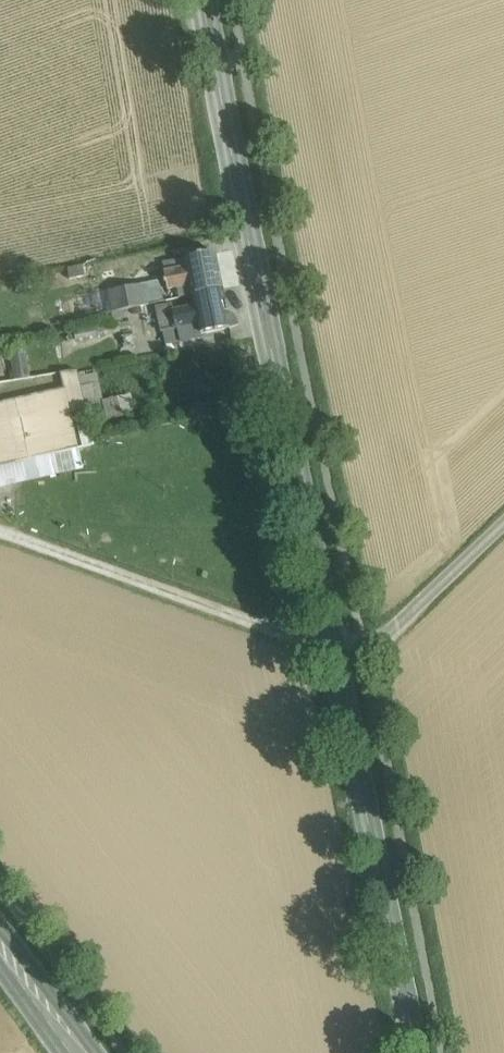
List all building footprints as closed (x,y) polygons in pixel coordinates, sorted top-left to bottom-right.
[(215,254),(170,263),(172,272),(165,273),(166,281),(164,282),(164,284),(167,283),(168,291),(177,289),(180,299),(193,296),(223,290),(215,254)] [(128,256),(103,262),(108,287),(134,282),(128,256)] [(84,266),(68,270),(70,280),(86,276),(84,266)] [(160,282),(108,292),(113,313),(127,310),(164,302),(160,282)] [(223,290),(193,296),(195,308),(173,312),(172,312),(176,330),(199,325),(201,335),(231,329),(223,290)] [(172,307),(159,309),(164,332),(176,330),(172,312),(173,312),(172,307)] [(127,310),(113,313),(115,321),(128,317),(127,310)] [(11,352),(12,376),(28,375),(27,351),(11,352)] [(65,389),(69,409),(103,401),(99,383),(80,387),(76,370),(62,373),(65,388),(65,389)] [(26,387),(27,392),(49,390),(47,374),(12,378),(13,388),(26,387)] [(65,388),(15,399),(15,401),(16,400),(29,459),(29,460),(79,449),(79,447),(78,447),(69,409),(65,389),(65,388)] [(118,398),(123,417),(136,414),(132,395),(118,398)] [(108,420),(123,417),(118,398),(103,402),(108,420)] [(0,403),(0,467),(29,460),(29,459),(16,400),(15,401),(15,399),(0,403)]
